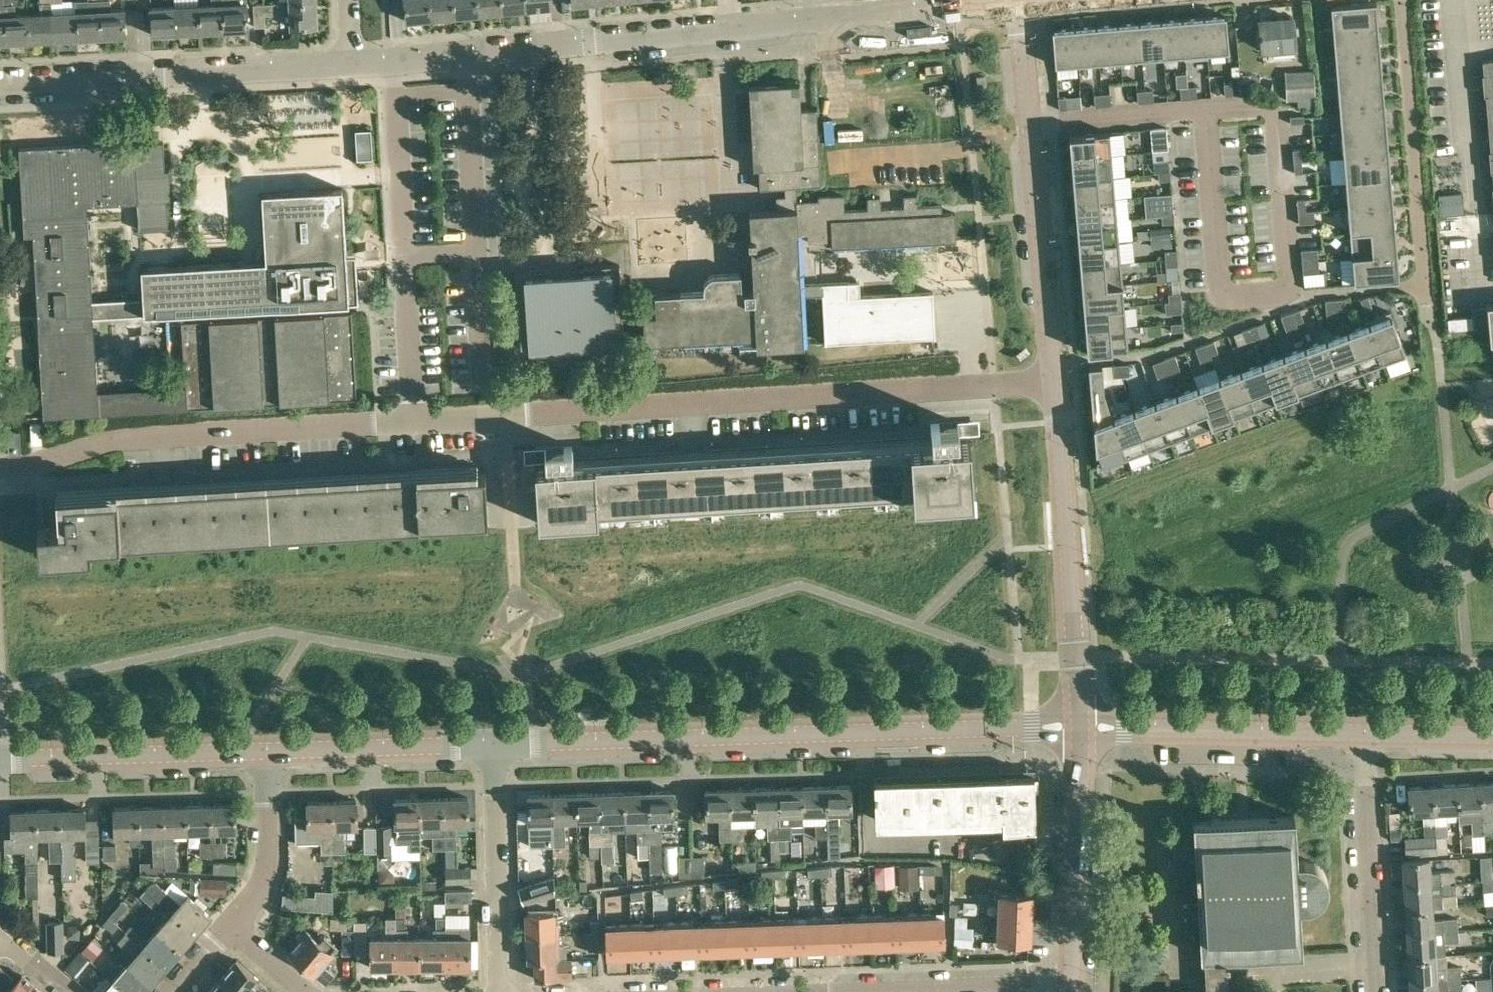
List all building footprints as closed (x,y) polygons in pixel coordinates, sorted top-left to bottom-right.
[(4,4),(6,41),(30,40),(29,14),(16,15),(15,4),(18,4),(17,0),(3,0),(4,4)] [(29,14),(30,40),(54,39),(52,0),(40,0),(40,2),(40,13),(29,14)] [(54,39),(78,37),(76,11),(63,12),(62,1),(62,0),(52,0),(54,39)] [(76,11),(78,37),(102,36),(100,0),(82,0),(75,0),(76,11)] [(102,36),(127,34),(126,26),(137,25),(137,8),(111,9),(110,0),(100,0),(102,36)] [(200,5),(201,31),(225,30),(224,0),(211,0),(211,4),(200,5)] [(225,30),(250,28),(248,0),(224,0),(225,30)] [(407,21),(431,19),(429,0),(405,0),(407,21)] [(431,19),(455,16),(453,0),(429,0),(431,19)] [(455,16),(479,14),(477,0),(453,0),(455,16)] [(479,14),(502,12),(501,0),(477,0),(479,14)] [(502,12),(527,9),(526,0),(501,0),(502,12)] [(527,9),(551,7),(550,0),(526,0),(527,9)] [(317,1),(290,2),(254,4),(255,26),(265,26),(264,14),(291,12),(292,27),(318,26),(317,9),(317,1)] [(1331,6),(1332,26),(1333,32),(1378,28),(1376,2),(1331,6)] [(200,5),(176,6),(178,32),(201,31),(200,5)] [(178,32),(176,6),(152,7),(153,34),(178,32)] [(1227,15),(1204,17),(1207,52),(1230,51),(1227,15)] [(1260,47),(1293,43),(1290,15),(1257,18),(1260,47)] [(1197,17),(1183,19),(1186,54),(1207,52),(1204,17),(1197,17)] [(1183,19),(1161,20),(1164,56),(1186,54),(1183,19)] [(1156,21),(1140,22),(1143,58),(1164,56),(1161,20),(1156,21)] [(1124,24),(1118,24),(1121,60),(1143,58),(1140,22),(1124,24)] [(1111,25),(1097,26),(1100,61),(1121,60),(1118,24),(1111,25)] [(1097,26),(1075,28),(1078,63),(1100,61),(1097,26)] [(1319,39),(1326,38),(1325,26),(1318,27),(1319,39)] [(1333,38),(1333,32),(1332,26),(1325,26),(1326,38),(1333,38)] [(1075,28),(1052,30),(1055,65),(1078,63),(1075,28)] [(1333,32),(1333,38),(1335,57),(1380,53),(1378,28),(1333,32)] [(1335,57),(1336,76),(1337,82),(1382,78),(1380,60),(1380,53),(1335,57)] [(1482,60),(1486,99),(1489,141),(1492,182),(1492,58),(1491,59),(1488,59),(1482,60)] [(1239,76),(1239,72),(1238,65),(1231,66),(1232,76),(1239,76)] [(1287,99),(1305,98),(1306,107),(1315,107),(1313,73),(1285,75),(1287,99)] [(1249,74),(1241,74),(1240,82),(1249,83),(1249,74)] [(984,75),(976,76),(977,86),(985,85),(984,75)] [(1337,82),(1336,76),(1329,77),(1330,89),(1337,88),(1337,82)] [(1329,77),(1322,77),(1323,89),(1330,89),(1329,77)] [(1337,82),(1337,88),(1339,107),(1384,103),(1383,95),(1382,78),(1337,82)] [(656,313),(643,313),(645,341),(756,336),(756,346),(804,344),(801,295),(823,294),(825,342),(935,336),(933,291),(860,295),(859,280),(801,283),(798,234),(807,233),(808,241),(832,240),(832,246),(956,240),(955,211),(941,212),(941,204),(917,205),(916,194),(903,194),(904,206),(880,207),(879,196),(867,197),(867,208),(844,209),(843,194),(818,195),(818,199),(796,200),(796,185),(820,184),(816,108),(800,109),(799,82),(749,85),(753,167),(758,167),(760,187),(784,186),(785,195),(772,195),(772,209),(749,210),(750,235),(748,236),(748,242),(750,242),(753,289),(741,290),(740,272),(715,273),(713,274),(711,274),(710,275),(708,276),(707,278),(705,279),(704,281),(704,283),(703,284),(703,286),(703,290),(655,293),(656,313)] [(1232,82),(1224,83),(1225,95),(1233,94),(1232,82)] [(1196,85),(1188,86),(1189,98),(1197,97),(1196,85)] [(1188,86),(1180,87),(1181,99),(1189,98),(1188,86)] [(1145,90),(1146,102),(1154,101),(1153,89),(1145,90)] [(1146,102),(1145,90),(1137,90),(1138,102),(1146,102)] [(1102,93),(1094,94),(1095,106),(1103,105),(1102,93)] [(1110,93),(1102,93),(1103,105),(1111,105),(1110,93)] [(1067,96),(1059,97),(1060,109),(1068,108),(1067,96)] [(1339,107),(1341,132),(1386,128),(1384,103),(1339,107)] [(1298,123),(1297,111),(1289,111),(1290,123),(1298,123)] [(1300,123),(1301,147),(1313,146),(1313,123),(1300,123)] [(1166,127),(1150,128),(1152,150),(1168,149),(1166,127)] [(1388,147),(1386,128),(1341,132),(1343,157),(1388,154),(1388,147)] [(372,158),(370,130),(355,131),(357,159),(372,158)] [(1109,133),(1069,136),(1070,150),(1071,158),(1111,155),(1109,133)] [(97,143),(20,147),(20,151),(23,200),(24,222),(25,235),(34,235),(34,242),(34,246),(37,288),(37,292),(38,315),(38,319),(43,391),(43,392),(43,396),(43,399),(43,400),(44,415),(186,407),(186,408),(196,408),(357,399),(356,395),(351,312),(181,322),(185,385),(102,390),(98,391),(93,317),(358,302),(355,255),(346,256),(344,217),(342,187),(305,189),(261,192),(265,260),(141,267),(143,297),(92,300),(87,205),(91,205),(138,202),(139,230),(169,228),(167,200),(172,200),(170,169),(166,170),(164,141),(136,143),(136,141),(97,143)] [(1300,149),(1292,150),(1293,162),(1301,161),(1300,149)] [(1343,157),(1345,182),(1390,179),(1389,161),(1388,154),(1343,157)] [(1111,155),(1071,158),(1071,165),(1072,180),(1113,176),(1111,155)] [(1302,173),(1301,161),(1293,162),(1294,173),(1302,173)] [(1158,173),(1170,172),(1169,164),(1157,165),(1158,173)] [(1170,172),(1158,173),(1158,181),(1170,180),(1170,172)] [(1115,198),(1113,176),(1072,180),(1074,201),(1115,198)] [(1345,182),(1347,208),(1393,204),(1390,179),(1345,182)] [(1116,219),(1115,198),(1074,201),(1076,223),(1116,219)] [(1305,211),(1304,199),(1296,200),(1297,212),(1305,211)] [(1347,208),(1350,233),(1395,229),(1393,204),(1347,208)] [(1160,208),(1161,216),(1173,215),(1172,207),(1160,208)] [(1306,223),(1305,211),(1297,212),(1298,224),(1306,223)] [(1161,216),(1162,224),(1174,223),(1173,215),(1161,216)] [(1116,219),(1076,223),(1078,244),(1118,241),(1116,219)] [(1151,238),(1171,236),(1170,227),(1150,228),(1151,238)] [(1350,233),(1352,258),(1397,254),(1395,229),(1350,233)] [(1171,236),(1161,237),(1162,247),(1172,246),(1171,236)] [(1118,241),(1078,244),(1080,266),(1120,262),(1118,241)] [(1310,261),(1309,249),(1301,250),(1302,262),(1310,261)] [(1164,251),(1165,259),(1177,258),(1176,250),(1164,251)] [(1352,258),(1354,283),(1399,279),(1397,259),(1397,254),(1352,258)] [(1177,258),(1165,259),(1165,267),(1177,266),(1177,258)] [(1311,273),(1310,261),(1302,262),(1303,274),(1311,273)] [(1120,262),(1080,266),(1081,280),(1082,287),(1122,284),(1120,262)] [(552,275),(552,269),(515,271),(521,348),(624,341),(619,264),(583,267),(583,273),(552,275)] [(1122,284),(1082,287),(1082,294),(1083,309),(1124,306),(1122,284)] [(1168,294),(1168,302),(1180,301),(1179,293),(1168,294)] [(1360,299),(1364,310),(1372,308),(1368,297),(1367,296),(1360,299)] [(1337,299),(1338,311),(1346,310),(1345,298),(1337,299)] [(1337,299),(1329,299),(1330,311),(1338,311),(1337,299)] [(1168,302),(1169,310),(1181,309),(1180,301),(1168,302)] [(1125,327),(1124,306),(1083,309),(1085,330),(1125,327)] [(1299,309),(1292,312),(1296,323),(1303,320),(1299,309)] [(1292,312),(1284,314),(1288,326),(1296,323),(1292,312)] [(1472,326),(1471,314),(1447,316),(1448,328),(1472,326)] [(1405,353),(1391,315),(1369,323),(1383,361),(1405,353)] [(1182,322),(1170,323),(1171,331),(1183,330),(1182,322)] [(1383,361),(1369,323),(1347,331),(1361,369),(1383,361)] [(177,324),(128,327),(130,351),(179,349),(177,324)] [(1256,325),(1249,327),(1253,339),(1260,336),(1256,325)] [(1127,349),(1125,327),(1085,330),(1087,352),(1127,349)] [(1249,327),(1241,330),(1245,341),(1253,339),(1249,327)] [(1361,369),(1347,331),(1326,339),(1340,377),(1361,369)] [(1340,377),(1326,339),(1305,347),(1319,385),(1340,377)] [(1206,343),(1210,354),(1218,352),(1213,340),(1206,343)] [(756,354),(756,346),(756,342),(739,343),(740,355),(756,354)] [(1206,343),(1198,346),(1203,357),(1210,354),(1206,343)] [(1297,393),(1319,385),(1305,347),(1290,352),(1283,355),(1297,393)] [(1297,393),(1283,355),(1262,363),(1276,401),(1297,393)] [(1163,359),(1167,370),(1175,367),(1171,356),(1163,359)] [(1163,359),(1156,362),(1160,373),(1167,370),(1163,359)] [(1119,363),(1121,375),(1129,374),(1127,362),(1119,363)] [(1119,363),(1111,364),(1113,376),(1121,375),(1119,363)] [(1276,401),(1262,363),(1240,371),(1254,409),(1276,401)] [(1105,398),(1101,365),(1088,366),(1094,425),(1097,467),(1126,456),(1112,418),(1105,398)] [(1254,409),(1240,371),(1219,378),(1233,416),(1254,409)] [(1233,416),(1219,378),(1198,386),(1212,424),(1233,416)] [(1212,424),(1198,386),(1176,394),(1190,432),(1212,424)] [(1190,432),(1176,394),(1155,402),(1169,440),(1190,432)] [(341,411),(365,409),(364,400),(341,401),(341,411)] [(1169,440),(1155,402),(1133,410),(1147,448),(1169,440)] [(1147,448),(1133,410),(1112,418),(1126,456),(1147,448)] [(967,441),(965,421),(928,424),(928,432),(573,454),(573,446),(535,448),(536,468),(535,468),(539,531),(628,525),(627,521),(914,504),(913,500),(960,497),(960,489),(971,488),(968,441),(967,441)] [(32,443),(42,443),(41,422),(31,422),(32,443)] [(21,453),(20,429),(7,430),(9,453),(21,453)] [(1141,477),(1161,471),(1155,454),(1136,460),(1141,477)] [(489,530),(485,471),(478,472),(478,465),(57,490),(59,526),(38,527),(39,557),(489,530)] [(1033,774),(893,778),(874,778),(875,817),(1002,814),(1002,826),(1034,825),(1034,814),(1035,814),(1033,774)] [(1484,785),(1487,833),(1492,832),(1492,784),(1484,785)] [(826,785),(802,786),(803,812),(827,812),(826,785)] [(826,785),(827,812),(827,822),(827,836),(828,856),(840,855),(838,811),(851,811),(850,785),(826,785)] [(1461,813),(1458,813),(1459,821),(1471,820),(1472,833),(1487,833),(1484,785),(1459,786),(1461,813)] [(802,786),(778,787),(779,838),(780,838),(791,837),(791,823),(803,823),(803,812),(802,786)] [(1459,786),(1435,788),(1437,815),(1458,813),(1461,813),(1459,786)] [(754,787),(730,788),(731,815),(755,814),(754,787)] [(778,787),(754,787),(755,814),(756,824),(768,824),(769,858),(780,857),(780,850),(780,838),(779,838),(778,787)] [(707,815),(719,815),(719,826),(720,840),(731,839),(731,825),(731,815),(730,788),(706,789),(707,815)] [(1413,816),(1423,816),(1423,823),(1424,835),(1436,835),(1436,836),(1438,836),(1437,821),(1435,821),(1435,815),(1437,815),(1435,788),(1411,789),(1413,816)] [(673,790),(649,791),(649,817),(650,827),(650,842),(661,841),(661,828),(674,827),(673,816),(674,816),(673,790)] [(649,791),(624,792),(625,818),(649,817),(649,791)] [(600,792),(576,793),(577,819),(589,819),(589,830),(590,852),(602,852),(602,843),(601,829),(601,818),(600,792)] [(624,792),(600,792),(601,818),(625,818),(624,792)] [(576,793),(552,794),(554,844),(565,844),(565,830),(565,820),(577,819),(576,793)] [(529,821),(541,820),(542,844),(542,855),(554,854),(554,844),(552,794),(528,795),(529,821)] [(443,797),(419,798),(420,824),(444,823),(443,797)] [(467,797),(443,797),(444,823),(468,823),(467,797)] [(395,799),(396,825),(396,841),(408,841),(409,849),(421,849),(420,835),(421,835),(420,824),(419,798),(395,799)] [(332,801),(333,851),(345,851),(345,826),(357,826),(356,800),(332,801)] [(333,851),(332,801),(307,802),(308,815),(296,816),(296,815),(294,815),(295,843),(321,842),(322,852),(333,851)] [(235,803),(211,804),(212,830),(236,829),(235,803)] [(211,804),(187,805),(188,831),(212,830),(211,804)] [(187,805),(163,806),(165,857),(177,856),(176,831),(188,831),(187,805)] [(165,857),(163,806),(139,807),(140,833),(152,832),(153,865),(153,873),(165,874),(165,857)] [(115,833),(130,833),(130,844),(141,843),(140,833),(139,807),(115,807),(115,833)] [(85,809),(60,810),(62,860),(61,860),(61,879),(77,879),(76,853),(73,853),(72,835),(85,835),(86,862),(100,861),(98,820),(85,821),(85,809)] [(11,811),(12,836),(4,837),(4,851),(25,850),(25,861),(25,896),(38,896),(38,861),(37,836),(36,810),(11,811)] [(60,810),(36,810),(37,836),(49,835),(50,860),(61,860),(62,860),(60,810)] [(527,810),(518,810),(518,822),(528,821),(527,810)] [(1297,817),(1281,818),(1275,818),(1247,819),(1237,820),(1202,822),(1196,822),(1197,830),(1200,894),(1183,895),(1184,906),(1184,916),(1201,916),(1203,956),(1206,956),(1208,991),(1188,991),(1235,991),(1235,990),(1231,990),(1229,954),(1252,953),(1304,950),(1302,906),(1311,906),(1321,902),(1326,896),(1329,889),(1330,882),(1328,875),(1324,868),(1318,863),(1309,861),(1299,861),(1297,817)] [(1447,821),(1437,821),(1438,836),(1448,835),(1447,821)] [(827,836),(827,822),(815,822),(816,837),(827,836)] [(731,825),(731,839),(744,839),(743,824),(731,825)] [(363,851),(375,850),(374,825),(362,826),(363,851)] [(384,826),(375,826),(376,852),(377,852),(392,852),(391,826),(384,826)] [(650,827),(637,828),(638,842),(638,857),(650,856),(650,842),(650,827)] [(1390,840),(1392,839),(1401,839),(1400,827),(1391,828),(1389,828),(1390,840)] [(669,831),(669,844),(682,844),(682,831),(669,831)] [(445,848),(444,834),(432,834),(433,848),(445,848)] [(1436,835),(1424,835),(1404,837),(1405,854),(1437,852),(1436,836),(1436,835)] [(791,837),(780,838),(780,850),(792,849),(791,837)] [(224,840),(212,841),(213,855),(224,855),(224,840)] [(213,855),(212,841),(200,841),(200,856),(213,855)] [(104,858),(116,858),(115,844),(103,844),(104,858)] [(321,859),(326,863),(333,863),(333,851),(322,852),(321,852),(321,859)] [(392,852),(377,852),(377,869),(378,869),(387,869),(388,867),(392,863),(392,859),(392,852)] [(679,856),(679,876),(692,875),(691,855),(679,856)] [(703,855),(691,855),(692,875),(704,875),(703,855)] [(233,872),(234,861),(214,860),(213,871),(233,872)] [(1406,863),(1407,886),(1455,883),(1454,869),(1440,870),(1433,871),(1432,861),(1406,863)] [(633,863),(615,862),(615,884),(632,884),(633,863)] [(877,884),(893,884),(893,864),(877,863),(877,884)] [(918,874),(918,864),(900,864),(900,887),(918,887),(918,874)] [(942,864),(918,864),(918,874),(942,874),(942,864)] [(832,874),(831,866),(819,867),(820,875),(832,874)] [(394,872),(388,867),(387,869),(378,869),(378,885),(394,884),(394,872)] [(808,877),(820,875),(819,867),(807,868),(808,877)] [(786,876),(785,869),(785,868),(773,870),(774,877),(786,876)] [(1480,870),(1481,882),(1482,882),(1492,881),(1492,869),(1480,870)] [(448,881),(471,881),(471,870),(448,871),(448,881)] [(762,879),(774,877),(773,870),(761,871),(762,879)] [(557,875),(557,885),(570,885),(570,875),(557,875)] [(524,903),(555,892),(554,876),(518,888),(523,902),(524,903)] [(201,877),(201,893),(226,894),(227,879),(201,877)] [(737,886),(736,878),(724,879),(725,887),(737,886)] [(713,889),(725,887),(724,879),(712,881),(713,889)] [(152,882),(146,889),(196,932),(210,915),(187,894),(180,902),(157,881),(152,882)] [(1482,882),(1483,891),(1492,891),(1492,890),(1492,881),(1482,882)] [(1455,883),(1407,886),(1409,910),(1435,909),(1434,895),(1442,894),(1456,893),(1455,883)] [(688,892),(687,884),(675,886),(676,894),(688,892)] [(664,895),(676,894),(675,886),(663,887),(664,895)] [(196,932),(146,889),(141,895),(167,918),(157,928),(181,949),(196,932)] [(445,902),(472,901),(472,889),(445,890),(445,902)] [(643,898),(642,890),(630,891),(630,892),(631,899),(643,898)] [(1000,892),(999,916),(1030,918),(1031,893),(1000,892)] [(332,910),(333,897),(283,893),(282,907),(332,910)] [(17,909),(17,904),(14,902),(9,902),(7,905),(7,909),(10,912),(14,912),(17,909)] [(957,902),(949,902),(949,914),(957,914),(957,902)] [(395,917),(405,916),(404,904),(395,904),(395,917)] [(727,923),(726,923),(727,950),(752,949),(751,922),(739,923),(738,907),(726,907),(727,923)] [(1435,909),(1409,910),(1410,934),(1436,932),(1436,930),(1443,930),(1444,932),(1458,931),(1457,917),(1443,918),(1435,919),(1435,909)] [(527,910),(527,935),(554,935),(554,910),(527,910)] [(944,915),(920,916),(921,942),(945,941),(944,915)] [(113,932),(119,925),(109,916),(103,923),(113,932)] [(405,916),(395,917),(396,966),(420,965),(420,937),(405,937),(405,916)] [(433,937),(420,937),(420,965),(445,965),(445,937),(445,916),(436,917),(436,928),(434,928),(433,937)] [(920,916),(896,917),(897,943),(921,942),(920,916)] [(1030,918),(999,916),(998,941),(1029,942),(1030,918)] [(346,917),(330,917),(330,929),(342,929),(346,929),(346,917)] [(385,917),(384,937),(370,937),(371,966),(396,966),(395,917),(385,917)] [(896,917),(872,918),(873,944),(897,943),(896,917)] [(872,918),(847,919),(848,945),(873,944),(872,918)] [(847,919),(823,920),(824,946),(848,945),(847,919)] [(366,954),(366,920),(354,920),(354,928),(354,954),(366,954)] [(598,920),(590,920),(590,932),(598,932),(598,920)] [(823,920),(799,921),(800,947),(824,946),(823,920)] [(48,951),(63,951),(62,921),(47,921),(48,951)] [(775,921),(751,922),(752,949),(776,948),(775,921)] [(799,921),(775,921),(776,948),(800,947),(799,921)] [(726,923),(702,924),(703,951),(727,950),(726,923)] [(79,938),(81,925),(68,924),(67,937),(79,938)] [(702,924),(678,925),(679,952),(703,951),(702,924)] [(131,925),(126,931),(127,932),(136,940),(142,934),(131,925)] [(678,925),(654,926),(655,953),(679,952),(678,925)] [(654,926),(630,927),(631,954),(655,953),(654,926)] [(631,954),(630,927),(605,928),(607,954),(631,954)] [(955,927),(954,946),(972,947),(973,928),(955,927)] [(157,928),(143,945),(142,946),(166,966),(181,949),(157,928)] [(342,954),(354,954),(354,928),(346,929),(342,929),(342,954)] [(1467,930),(1458,931),(1459,941),(1467,940),(1467,930)] [(127,932),(126,931),(118,940),(134,955),(128,963),(151,983),(166,966),(142,946),(143,945),(127,932)] [(298,938),(298,942),(289,952),(326,984),(335,973),(323,962),(337,946),(324,934),(319,940),(307,931),(305,933),(302,934),(298,938)] [(1458,931),(1444,932),(1444,942),(1459,941),(1458,931)] [(590,932),(586,932),(587,951),(599,950),(598,932),(590,932)] [(1436,932),(1410,934),(1411,958),(1437,957),(1437,954),(1436,932)] [(555,959),(554,935),(527,935),(528,960),(535,960),(555,959)] [(93,937),(82,949),(93,959),(104,946),(93,937)] [(445,937),(445,965),(470,965),(470,937),(445,937)] [(79,950),(66,966),(76,975),(89,959),(79,950)] [(1437,957),(1411,958),(1412,982),(1461,979),(1460,969),(1460,965),(1448,966),(1447,954),(1437,954),(1437,957)] [(222,975),(241,991),(262,991),(268,986),(236,959),(222,975)] [(555,959),(535,960),(535,978),(572,977),(572,959),(555,959)] [(113,980),(127,991),(143,991),(151,983),(128,963),(113,980)] [(13,979),(0,967),(0,982),(6,987),(13,979)] [(640,968),(623,968),(623,981),(660,980),(659,971),(640,971),(640,968)] [(1460,969),(1461,979),(1470,979),(1469,969),(1460,969)] [(207,991),(241,991),(222,975),(207,991)] [(39,991),(22,976),(8,991),(38,991),(39,991)] [(92,991),(127,991),(113,980),(112,980),(107,976),(92,991)] [(1491,991),(1490,977),(1476,978),(1476,988),(1481,991),(1487,991),(1491,991)] [(1412,982),(1413,991),(1451,991),(1450,990),(1461,989),(1461,979),(1412,982)]
